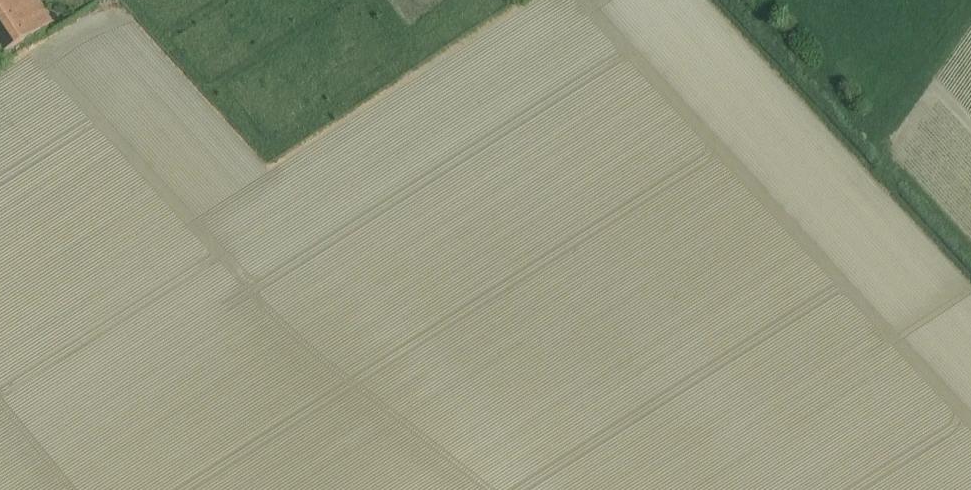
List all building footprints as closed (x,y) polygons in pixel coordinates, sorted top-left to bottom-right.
[(50,22),(36,0),(0,0),(0,55),(50,22)]
